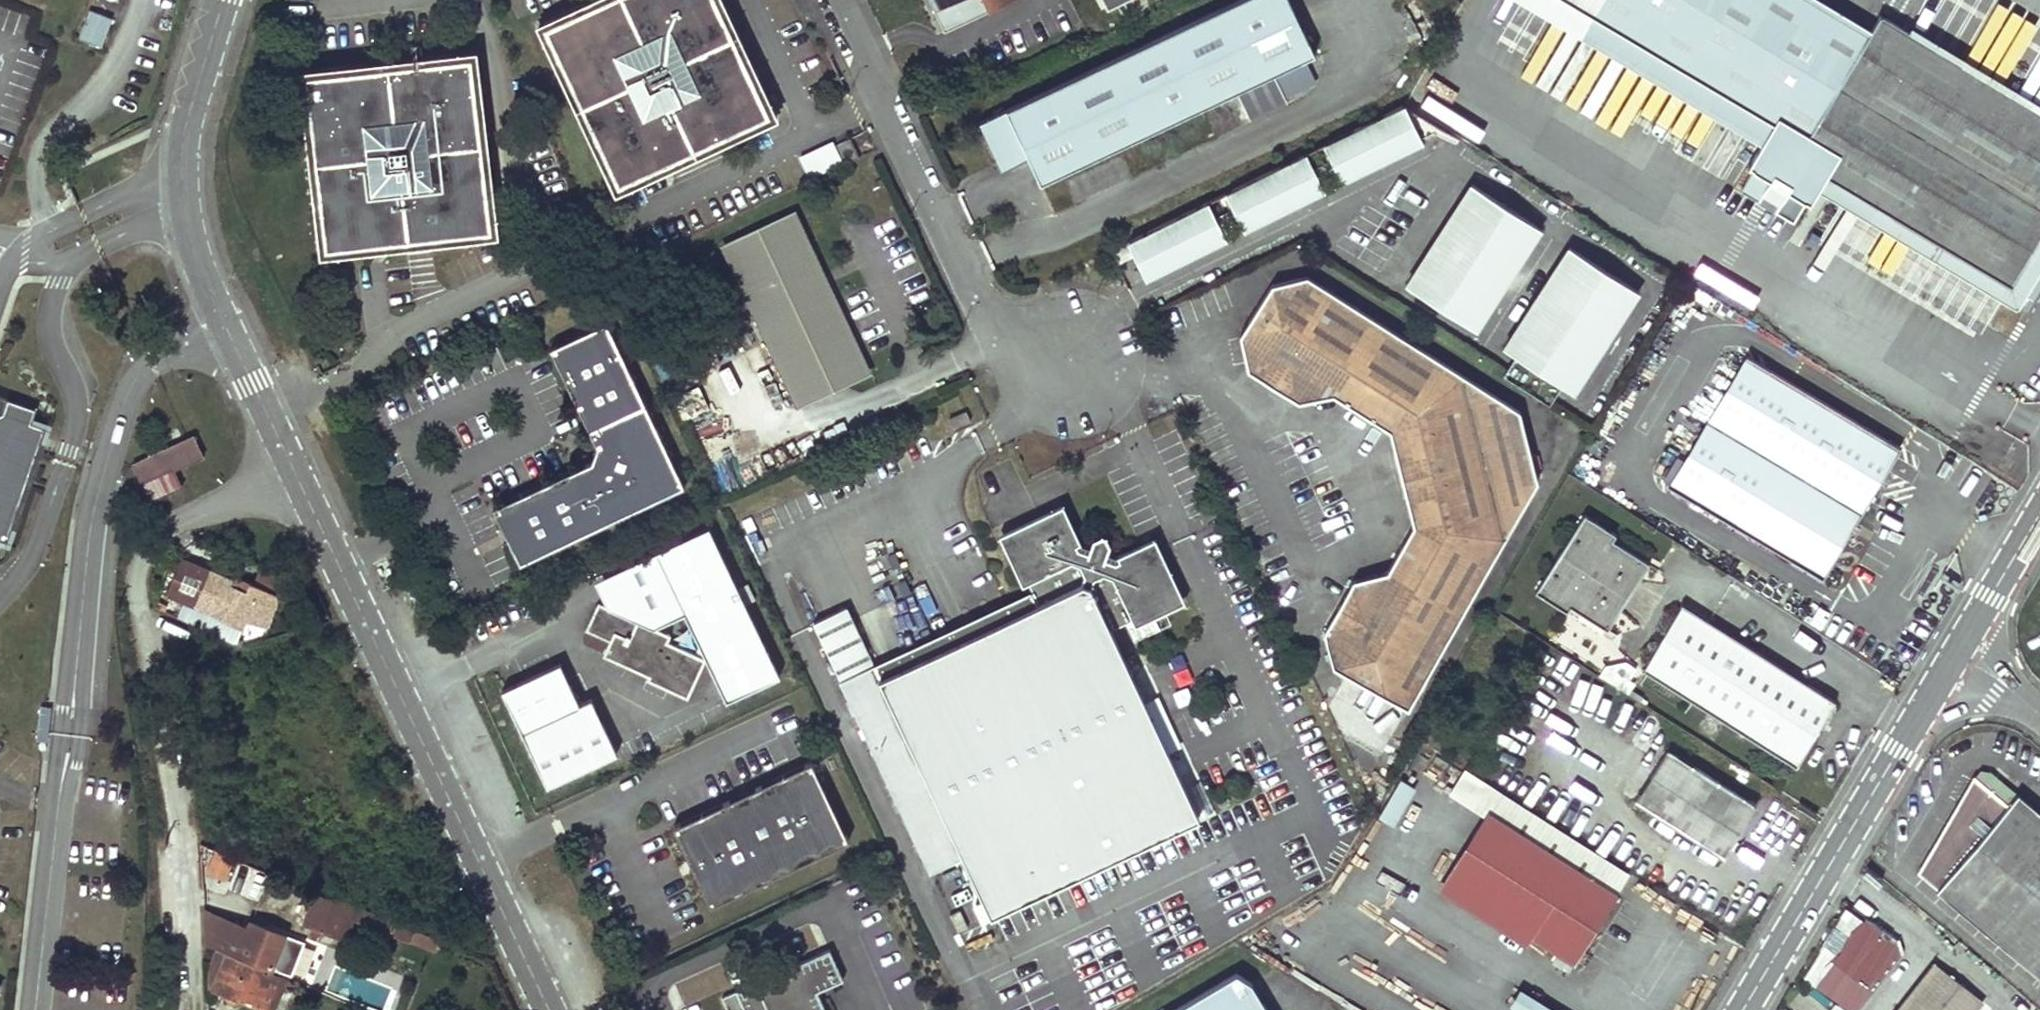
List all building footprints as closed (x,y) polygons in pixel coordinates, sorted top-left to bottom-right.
[(536,30),(615,198),(777,122),(720,0),(599,0),(536,30)] [(932,14),(953,4),(963,25),(1015,0),(925,0),(932,14)] [(979,124),(1001,171),(1028,159),(1039,184),(1312,53),(1288,0),(1238,0),(979,124)] [(1759,138),(1769,124),(1565,0),(1531,0),(1759,138)] [(1769,124),(1759,138),(1742,167),(1746,171),(1738,185),(1742,194),(1753,201),(1758,192),(1775,202),(1770,211),(1782,218),(1792,215),(1799,204),(1804,206),(1816,185),(1823,175),(2005,284),(2039,226),(2039,113),(1873,14),(1861,33),(1806,0),(1565,0),(1769,124)] [(953,4),(932,14),(942,35),(963,25),(953,4)] [(113,16),(89,9),(80,39),(104,46),(113,16)] [(316,262),(494,241),(473,54),(294,76),(316,262)] [(1418,141),(1401,105),(1325,144),(1332,158),(1343,179),(1418,141)] [(844,167),(858,161),(848,140),(834,147),(844,167)] [(1227,192),(1235,207),(1245,228),(1322,190),(1311,168),(1304,154),(1227,192)] [(1332,158),(1311,168),(1322,190),(1343,179),(1332,158)] [(1816,185),(2011,300),(2039,252),(2039,226),(2005,284),(1823,175),(1816,185)] [(1405,286),(1473,329),(1537,228),(1468,184),(1440,229),(1458,240),(1453,249),(1435,237),(1405,286)] [(1758,192),(1753,201),(1770,211),(1775,202),(1758,192)] [(1207,203),(1130,241),(1149,277),(1225,239),(1214,217),(1207,203)] [(1235,207),(1214,217),(1225,239),(1245,228),(1235,207)] [(797,220),(724,254),(793,403),(867,369),(797,220)] [(1440,229),(1435,237),(1453,249),(1458,240),(1440,229)] [(1567,246),(1503,348),(1572,391),(1603,342),(1584,331),(1590,323),(1608,334),(1636,289),(1567,246)] [(1304,275),(1269,286),(1238,336),(1246,371),(1297,402),(1331,395),(1389,433),(1404,527),(1381,567),(1345,578),(1315,631),(1328,668),(1404,708),(1533,483),(1519,415),(1304,275)] [(1603,342),(1608,334),(1590,323),(1584,331),(1603,342)] [(606,325),(548,352),(595,449),(588,466),(492,510),(518,567),(685,490),(606,325)] [(1666,486),(1818,575),(1897,449),(1744,357),(1666,486)] [(37,408),(8,398),(6,404),(3,412),(18,417),(32,422),(37,408)] [(3,412),(0,414),(0,545),(5,547),(38,452),(42,442),(47,427),(32,422),(18,417),(3,412)] [(952,429),(969,421),(965,413),(948,421),(952,429)] [(1969,450),(2004,467),(2017,441),(1982,424),(1969,450)] [(192,438),(136,468),(154,501),(179,488),(170,472),(201,456),(192,438)] [(1029,595),(1035,609),(875,681),(869,668),(842,609),(809,624),(924,876),(957,861),(984,921),(1194,826),(1108,639),(1131,629),(1154,618),(1181,606),(1152,542),(1115,559),(1106,555),(1109,547),(1105,539),(1100,537),(1092,541),(1089,549),(1080,546),(1062,507),(997,537),(1020,588),(1025,586),(1029,595)] [(1606,630),(1645,569),(1607,545),(1611,538),(1578,519),(1534,597),(1565,615),(1569,608),(1606,630)] [(621,593),(607,608),(598,604),(585,633),(607,643),(601,657),(648,679),(646,682),(686,700),(703,661),(667,645),(671,637),(652,629),(683,615),(723,705),(778,680),(708,530),(612,574),(621,593)] [(1607,545),(1645,569),(1650,561),(1611,538),(1607,545)] [(166,597),(187,607),(187,606),(195,610),(210,575),(183,563),(166,597)] [(595,582),(607,608),(621,593),(612,574),(595,582)] [(210,575),(195,610),(187,606),(187,607),(180,621),(207,633),(208,631),(234,643),(235,641),(240,630),(242,630),(245,623),(265,632),(278,602),(252,589),(248,597),(231,589),(233,585),(210,575)] [(869,668),(875,681),(1035,609),(1029,595),(869,668)] [(1637,674),(1793,766),(1833,700),(1677,607),(1637,674)] [(1565,615),(1601,638),(1606,630),(1569,608),(1565,615)] [(1131,629),(1136,640),(1159,630),(1154,618),(1131,629)] [(498,694),(542,789),(612,757),(587,702),(575,707),(556,667),(498,694)] [(1200,813),(1210,809),(1157,685),(1147,690),(1200,813)] [(51,707),(41,706),(38,740),(48,741),(51,707)] [(1631,801),(1720,854),(1751,801),(1663,748),(1631,801)] [(811,763),(672,828),(708,907),(848,842),(811,763)] [(1917,865),(2039,973),(2039,807),(2021,790),(2010,803),(1976,773),(1917,865)] [(1396,825),(1416,786),(1400,778),(1380,817),(1396,825)] [(1442,878),(1570,958),(1615,893),(1484,811),(1442,878)] [(226,883),(235,856),(212,848),(203,876),(226,883)] [(327,942),(341,908),(333,905),(332,908),(316,902),(304,931),(327,942)] [(341,908),(327,942),(336,945),(342,929),(339,927),(345,910),(341,908)] [(349,912),(345,910),(339,927),(342,929),(349,912)] [(236,927),(203,911),(202,938),(225,949),(236,927)] [(954,915),(944,920),(952,936),(962,932),(954,915)] [(1812,985),(1846,1009),(1856,1009),(1898,953),(1893,937),(1863,915),(1812,985)] [(225,949),(295,982),(298,977),(292,974),(303,950),(252,925),(248,932),(236,927),(225,949)] [(217,952),(209,965),(216,968),(216,991),(225,995),(228,996),(226,1000),(228,1002),(231,1004),(236,1004),(240,1002),(243,999),(268,1009),(274,1009),(285,984),(268,977),(269,975),(217,952)] [(817,995),(843,983),(829,953),(734,996),(740,1009),(824,1009),(817,995)] [(1980,999),(1933,962),(1895,1009),(1972,1009),(1980,999)] [(1248,982),(1234,972),(1169,1009),(1265,1009),(1248,982)]
